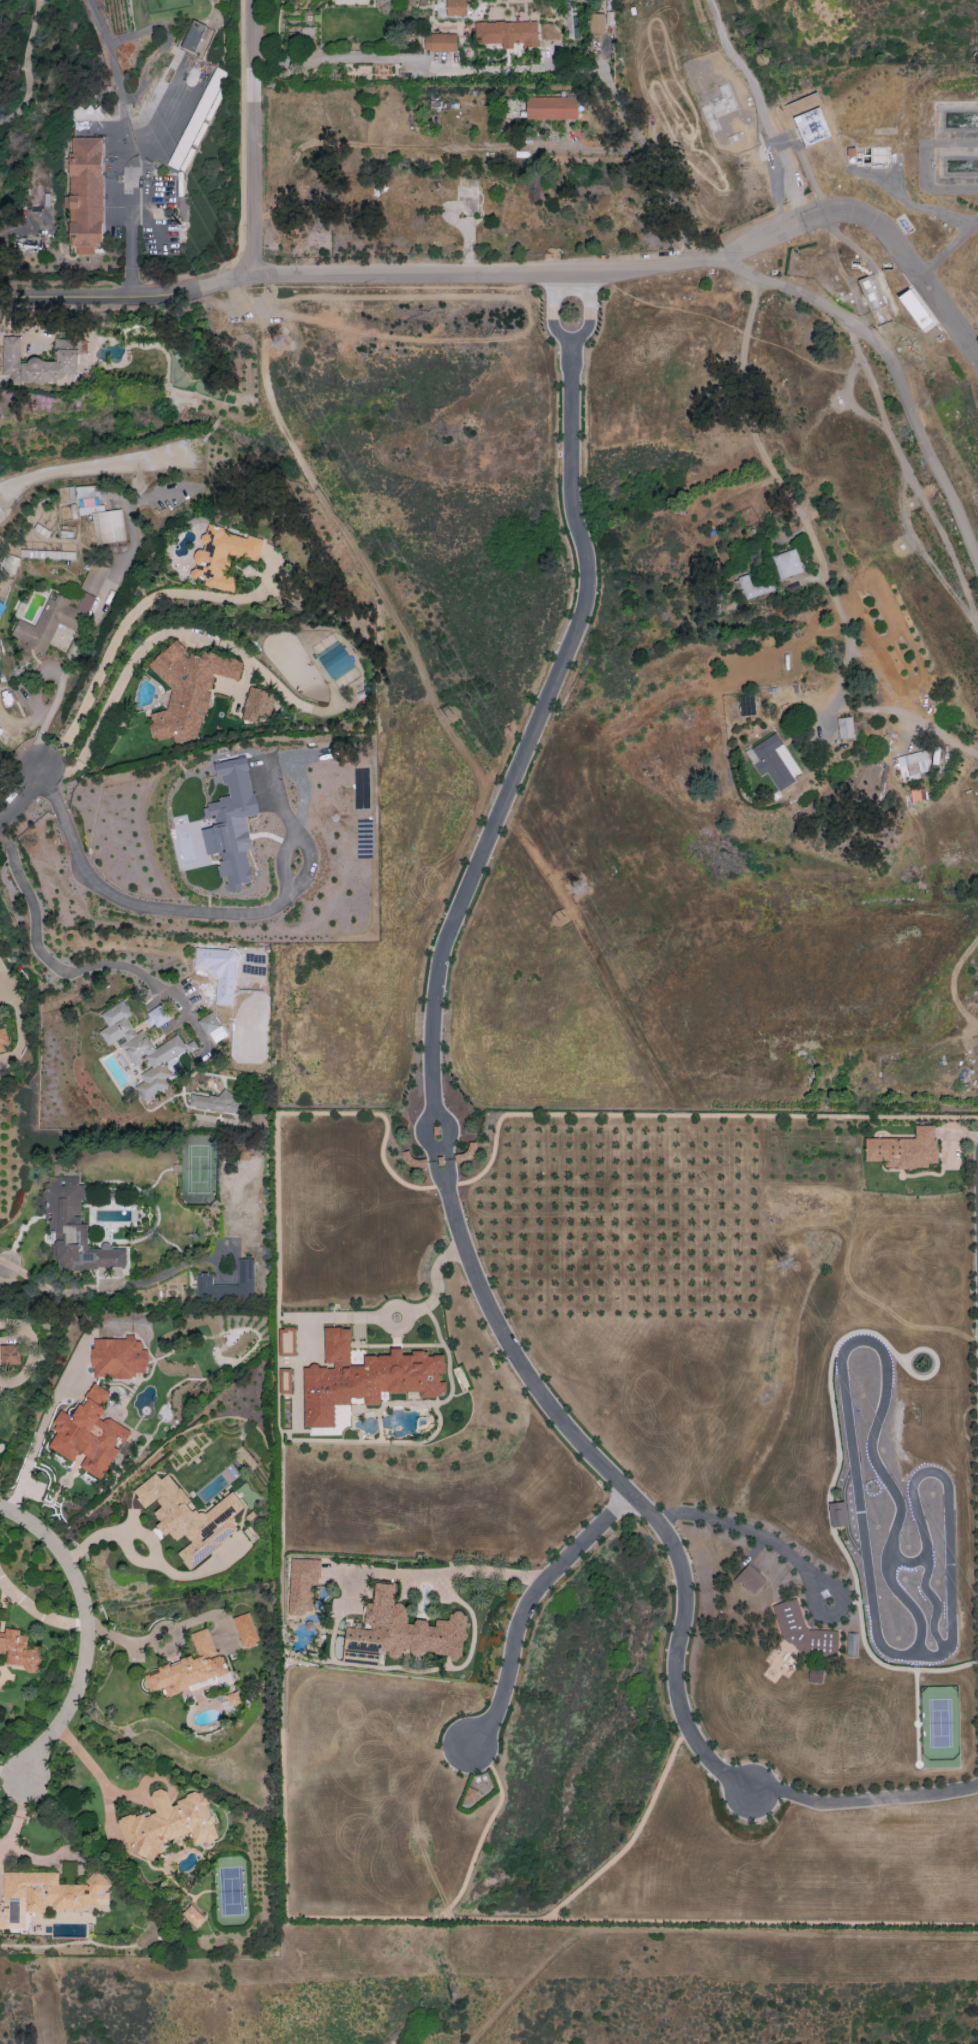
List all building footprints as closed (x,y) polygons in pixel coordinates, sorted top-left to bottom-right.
[(466,15),(466,0),(446,0),(445,15),(466,15)] [(604,13),(589,14),(589,33),(604,33),(604,13)] [(180,47),(194,52),(200,38),(208,41),(213,29),(191,20),(180,47)] [(537,21),(473,23),(474,44),(501,43),(502,49),(518,49),(518,48),(537,48),(537,21)] [(456,34),(424,33),(424,51),(456,51),(456,34)] [(577,97),(526,96),(526,119),(577,119),(577,97)] [(805,147),(831,137),(818,106),(792,117),(805,147)] [(102,137),(72,137),(72,157),(69,157),(70,195),(64,195),(64,207),(69,207),(69,245),(76,245),(76,254),(93,254),(93,245),(103,245),(102,137)] [(883,305),(875,274),(858,279),(867,309),(883,305)] [(910,286),(897,295),(923,333),(936,324),(910,286)] [(76,339),(55,339),(55,359),(29,359),(29,362),(19,363),(19,336),(2,337),(3,374),(11,374),(11,381),(77,380),(76,339)] [(125,539),(121,509),(91,513),(95,544),(125,539)] [(263,539),(246,535),(246,537),(223,533),(224,527),(206,524),(201,552),(196,551),(190,577),(204,580),(203,586),(234,592),(237,578),(222,575),(223,569),(226,570),(229,555),(259,561),(263,539)] [(126,551),(126,543),(97,542),(97,550),(126,551)] [(773,555),(778,578),(801,573),(796,550),(773,555)] [(75,552),(39,551),(39,558),(74,559),(75,552)] [(18,557),(5,554),(2,570),(15,573),(18,557)] [(109,568),(92,561),(80,589),(97,596),(109,568)] [(742,599),(774,591),(771,580),(751,585),(749,575),(737,578),(742,599)] [(36,626),(19,619),(11,638),(46,652),(57,623),(79,632),(94,596),(83,591),(78,604),(49,593),(36,626)] [(214,675),(239,680),(243,661),(226,657),(221,658),(216,653),(203,650),(201,657),(191,655),(183,657),(185,648),(176,639),(164,650),(162,651),(148,665),(171,689),(167,710),(152,713),(149,726),(152,739),(156,740),(173,737),(174,743),(197,739),(200,722),(205,718),(214,675)] [(329,678),(353,666),(343,645),(318,657),(329,678)] [(256,723),(258,714),(267,717),(274,694),(250,687),(241,719),(256,723)] [(740,716),(755,715),(754,695),(739,696),(740,716)] [(836,718),(839,739),(854,737),(851,716),(836,718)] [(778,791),(795,781),(792,775),(799,771),(777,732),(745,751),(759,776),(767,772),(778,791)] [(899,776),(930,772),(928,751),(897,755),(899,776)] [(229,795),(227,796),(203,808),(204,817),(208,817),(213,825),(207,828),(201,829),(206,855),(219,853),(223,861),(217,864),(219,877),(225,876),(227,890),(228,891),(242,889),(241,882),(252,881),(247,850),(251,848),(246,816),(257,814),(247,757),(214,763),(214,766),(223,784),(227,783),(229,795)] [(925,800),(925,788),(910,789),(911,801),(925,800)] [(214,1004),(233,1005),(236,950),(195,948),(194,968),(216,970),(214,1004)] [(153,1048),(142,1029),(136,1033),(127,1017),(131,1014),(123,1000),(100,1013),(107,1026),(99,1031),(108,1047),(119,1040),(133,1066),(146,1058),(151,1067),(139,1074),(143,1081),(135,1086),(143,1101),(169,1086),(164,1078),(171,1074),(164,1062),(186,1049),(177,1034),(153,1048)] [(205,1035),(220,1028),(213,1012),(197,1019),(205,1035)] [(188,1106),(238,1113),(240,1095),(221,1092),(220,1097),(190,1093),(188,1106)] [(864,1139),(865,1161),(885,1161),(885,1168),(929,1168),(928,1163),(936,1163),(935,1125),(915,1125),(915,1138),(864,1139)] [(58,1271),(68,1272),(111,1266),(124,1268),(127,1250),(110,1248),(110,1244),(101,1242),(100,1249),(89,1248),(85,1224),(82,1224),(81,1214),(84,1190),(83,1185),(78,1184),(79,1174),(46,1178),(47,1182),(46,1190),(42,1190),(41,1197),(49,1232),(62,1234),(63,1240),(54,1241),(58,1271)] [(238,1284),(213,1285),(212,1273),(196,1273),(197,1300),(254,1298),(253,1258),(237,1259),(238,1284)] [(279,1356),(295,1356),(295,1328),(278,1328),(279,1356)] [(445,1353),(412,1353),(404,1356),(401,1348),(390,1348),(390,1355),(364,1355),(364,1366),(350,1366),(350,1328),(324,1328),(324,1363),(333,1363),(334,1367),(307,1367),(304,1368),(303,1427),(334,1427),(334,1405),(350,1405),(350,1397),(363,1398),(365,1404),(380,1405),(380,1393),(441,1394),(445,1393),(446,1382),(440,1382),(440,1374),(444,1372),(445,1353)] [(92,1378),(134,1378),(134,1373),(147,1373),(147,1350),(141,1350),(141,1341),(134,1341),(134,1334),(125,1334),(125,1339),(92,1338),(92,1378)] [(19,1364),(18,1344),(0,1345),(1,1365),(19,1364)] [(290,1368),(278,1369),(279,1393),(291,1393),(290,1368)] [(102,1479),(129,1431),(101,1415),(104,1410),(101,1408),(110,1393),(93,1383),(86,1395),(83,1393),(70,1416),(61,1411),(51,1429),(57,1432),(48,1447),(73,1461),(79,1451),(86,1455),(79,1467),(102,1479)] [(189,1569),(238,1529),(229,1519),(244,1506),(231,1490),(201,1516),(166,1474),(160,1479),(155,1473),(132,1492),(145,1507),(155,1499),(161,1506),(153,1513),(161,1521),(156,1525),(164,1535),(168,1532),(176,1541),(184,1534),(191,1542),(177,1554),(189,1569)] [(829,1503),(830,1527),(847,1526),(845,1502),(829,1503)] [(320,1559),(290,1558),(288,1612),(312,1612),(312,1582),(319,1582),(320,1559)] [(751,1595),(765,1580),(748,1564),(734,1579),(751,1595)] [(463,1656),(466,1613),(449,1612),(448,1620),(435,1619),(435,1624),(406,1621),(407,1605),(392,1604),(394,1584),(375,1582),(373,1603),(366,1602),(364,1628),(346,1626),(344,1648),(423,1655),(423,1652),(463,1656)] [(771,1605),(781,1639),(789,1639),(792,1652),(837,1653),(838,1630),(806,1629),(797,1599),(793,1599),(771,1605)] [(242,1648),(260,1642),(249,1612),(231,1618),(242,1648)] [(6,1654),(5,1665),(40,1669),(43,1647),(33,1646),(33,1650),(26,1649),(27,1636),(19,1635),(19,1630),(5,1628),(4,1633),(0,1632),(0,1653),(6,1654)] [(229,1674),(223,1654),(216,1656),(207,1628),(190,1633),(197,1655),(157,1668),(159,1672),(150,1675),(155,1691),(165,1688),(166,1694),(229,1674)] [(463,1800),(474,1803),(477,1790),(467,1787),(463,1800)] [(217,1838),(204,1791),(169,1801),(165,1788),(149,1792),(155,1813),(143,1817),(142,1812),(118,1819),(130,1859),(165,1850),(162,1840),(189,1833),(193,1845),(217,1838)] [(2,1904),(0,1904),(0,1928),(26,1928),(26,1912),(45,1912),(45,1907),(109,1908),(109,1892),(108,1892),(108,1876),(87,1876),(86,1885),(57,1884),(58,1872),(3,1872),(2,1904)] [(206,1917),(189,1904),(181,1916),(198,1928),(206,1917)]
